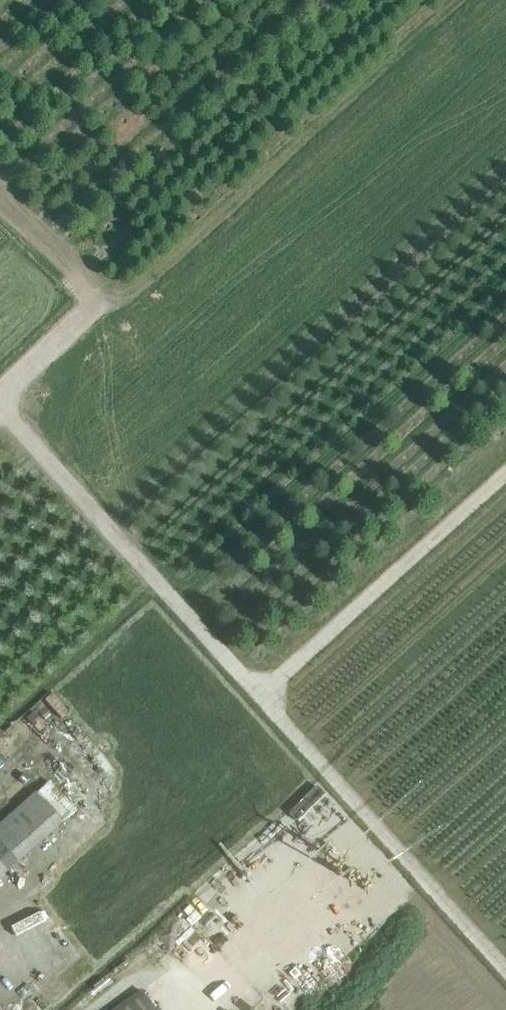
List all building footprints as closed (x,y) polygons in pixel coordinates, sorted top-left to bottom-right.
[(75,809),(49,781),(36,794),(34,793),(0,823),(0,878),(75,809)] [(115,1009),(156,1009),(142,991),(115,1009)]
